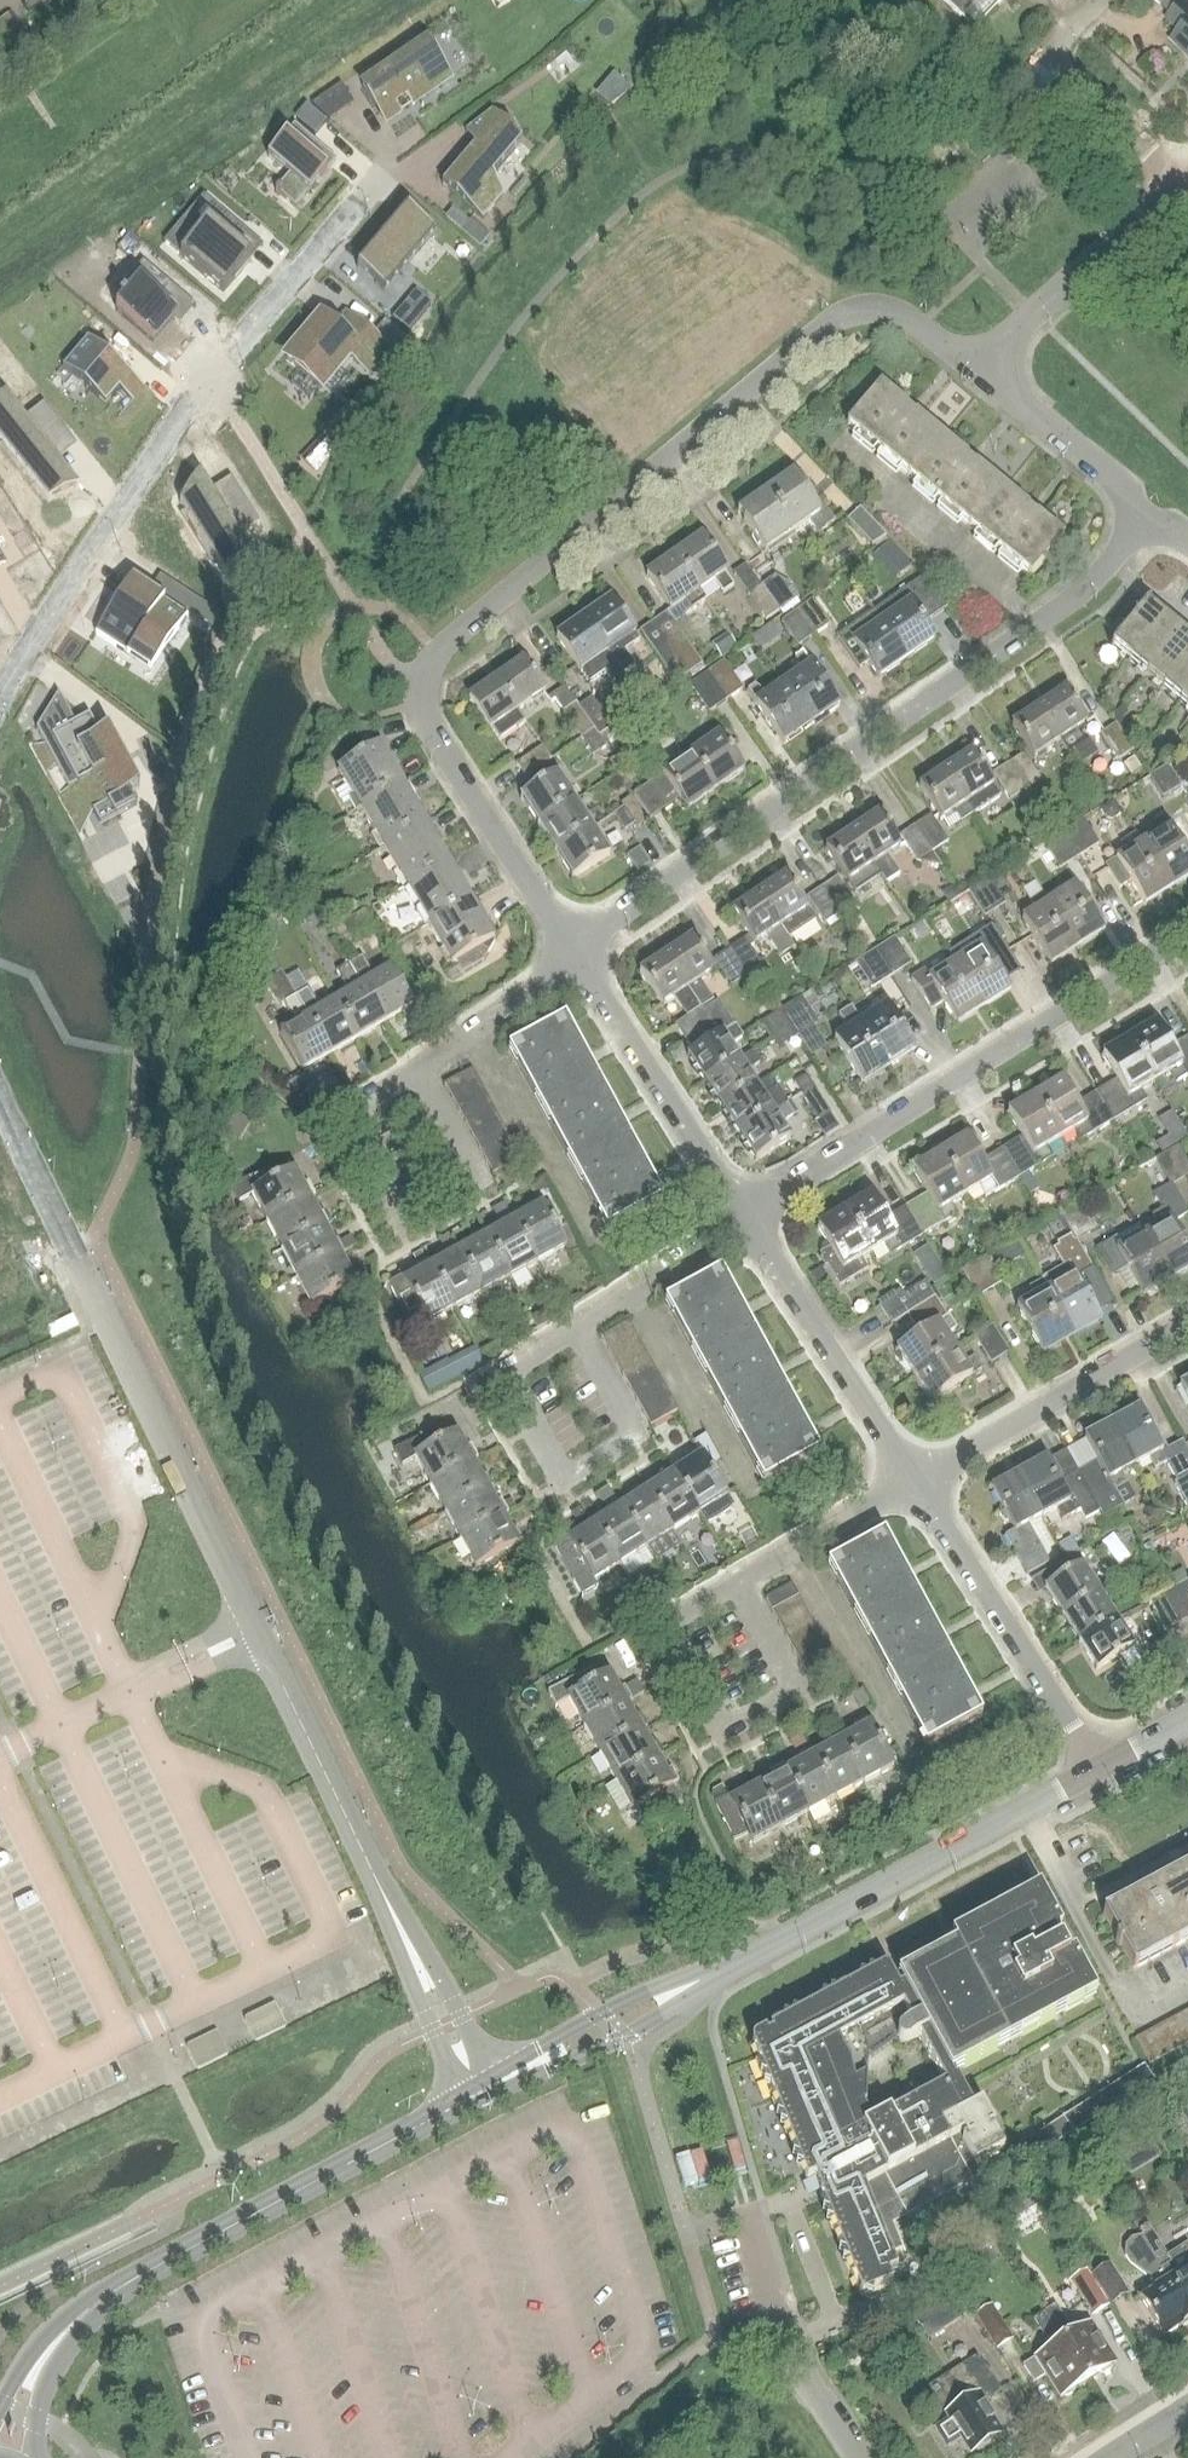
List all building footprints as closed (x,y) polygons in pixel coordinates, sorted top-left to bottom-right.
[(960,16),(975,0),(943,0),(960,16)] [(1166,19),(1179,31),(1171,40),(1187,56),(1187,0),(1184,0),(1166,19)] [(380,114),(423,84),(429,94),(450,79),(426,44),(362,88),(380,114)] [(340,85),(312,105),(328,118),(329,120),(353,104),(340,85)] [(478,143),(442,185),(483,220),(504,196),(488,183),(521,143),(497,122),(499,120),(492,113),(466,132),(478,143)] [(294,125),(268,157),(289,176),(279,188),(278,188),(275,192),(295,208),(316,183),(313,180),(318,174),(321,177),(336,160),(294,125)] [(180,256),(223,293),(250,261),(229,243),(241,228),(219,209),(180,256)] [(413,213),(362,273),(390,297),(403,281),(441,237),(413,213)] [(472,221),(462,232),(479,248),(489,237),(472,221)] [(130,237),(119,250),(132,261),(143,248),(130,237)] [(133,291),(115,311),(152,343),(176,315),(164,305),(165,304),(158,298),(168,287),(169,288),(170,286),(143,263),(125,284),(133,291)] [(416,292),(392,319),(408,333),(432,305),(416,292)] [(321,320),(286,361),(321,390),(349,356),(368,373),(386,352),(358,328),(347,341),(321,320)] [(87,339),(63,368),(105,404),(119,388),(133,400),(144,387),(87,339)] [(848,427),(885,458),(913,481),(946,442),(880,388),(848,427)] [(48,501),(50,501),(47,497),(74,484),(76,487),(78,486),(49,449),(67,434),(43,404),(25,418),(6,394),(4,395),(13,407),(0,418),(0,441),(48,501)] [(316,472),(336,449),(323,438),(303,461),(316,472)] [(913,481),(973,531),(1006,492),(946,442),(913,481)] [(238,490),(218,502),(200,474),(180,504),(226,578),(250,553),(239,536),(260,524),(238,490)] [(793,474),(764,494),(792,534),(808,523),(816,535),(836,521),(815,498),(811,500),(793,474)] [(1062,539),(1006,492),(973,531),(1029,578),(1062,539)] [(765,553),(792,534),(764,494),(737,513),(765,553)] [(889,540),(863,512),(853,521),(879,550),(889,540)] [(702,538),(674,557),(699,592),(714,582),(723,594),(732,588),(723,574),(726,573),(702,538)] [(647,577),(671,612),(685,602),(692,612),(706,602),(699,592),(674,557),(647,577)] [(779,577),(766,586),(783,612),(803,599),(793,584),(779,577)] [(875,612),(906,659),(935,640),(924,624),(948,607),(935,589),(924,578),(875,612)] [(211,628),(219,615),(176,586),(168,599),(211,628)] [(769,622),(783,612),(766,586),(752,596),(769,622)] [(146,678),(182,624),(126,587),(90,641),(146,678)] [(610,600),(584,619),(623,676),(635,667),(624,652),(639,641),(610,600)] [(813,600),(797,611),(814,637),(830,626),(813,600)] [(1130,664),(1166,619),(1148,604),(1112,649),(1130,664)] [(797,648),(814,637),(797,611),(780,622),(797,648)] [(879,678),(906,659),(875,612),(837,637),(858,669),(868,662),(879,678)] [(684,635),(673,618),(660,627),(671,644),(684,635)] [(584,619),(557,638),(589,683),(605,672),(612,683),(623,676),(584,619)] [(1130,664),(1147,678),(1184,633),(1166,619),(1130,664)] [(1184,633),(1147,678),(1163,691),(1187,661),(1187,636),(1184,633)] [(672,646),(692,675),(706,665),(686,637),(672,646)] [(679,683),(692,675),(672,646),(660,655),(679,683)] [(782,685),(811,726),(839,707),(802,654),(794,659),(800,673),(782,685)] [(496,680),(517,711),(545,692),(523,661),(496,680)] [(723,661),(707,672),(727,700),(743,689),(723,661)] [(1179,705),(1187,695),(1187,661),(1163,691),(1179,705)] [(708,713),(727,700),(707,672),(688,685),(708,713)] [(525,722),(517,711),(496,680),(469,699),(490,730),(491,729),(499,740),(525,722)] [(783,745),(811,726),(782,685),(764,698),(753,687),(746,692),(783,745)] [(567,686),(550,697),(553,701),(556,699),(567,714),(585,740),(598,731),(582,709),(580,705),(567,686)] [(1085,742),(1076,728),(1088,721),(1067,689),(1040,706),(1060,738),(1069,752),(1085,742)] [(131,793),(140,788),(108,730),(99,735),(89,716),(75,724),(58,693),(37,729),(76,802),(85,797),(100,825),(138,805),(131,793)] [(1179,705),(1187,712),(1187,695),(1179,705)] [(582,709),(598,731),(603,738),(616,729),(595,700),(582,709)] [(1034,756),(1060,738),(1040,706),(1013,724),(1034,756)] [(1134,749),(1116,723),(1101,733),(1119,758),(1134,749)] [(690,755),(715,791),(743,771),(718,736),(690,755)] [(339,772),(362,811),(405,786),(395,769),(397,768),(391,758),(388,759),(381,747),(339,772)] [(546,748),(519,766),(528,779),(531,784),(558,766),(555,761),(546,748)] [(973,752),(946,769),(974,813),(1002,795),(973,752)] [(1009,762),(1026,787),(1041,777),(1024,752),(1009,762)] [(687,810),(715,791),(690,755),(633,795),(650,819),(678,798),(687,810)] [(631,770),(621,757),(612,763),(622,777),(631,770)] [(1134,758),(1124,765),(1130,774),(1140,767),(1134,758)] [(1010,798),(1026,787),(1009,762),(993,772),(1010,798)] [(962,821),(974,813),(946,769),(919,787),(940,818),(954,809),(962,821)] [(538,825),(575,802),(558,774),(521,798),(538,825)] [(405,786),(362,811),(385,850),(428,824),(419,809),(421,808),(414,796),(411,798),(405,786)] [(635,824),(638,829),(647,823),(630,798),(621,804),(623,808),(635,824)] [(538,825),(555,852),(592,828),(575,802),(538,825)] [(623,808),(614,814),(625,831),(635,824),(623,808)] [(915,824),(933,850),(948,839),(931,813),(915,824)] [(878,814),(853,830),(881,876),(886,884),(901,874),(887,853),(899,846),(878,814)] [(1143,843),(1169,884),(1187,872),(1187,854),(1163,816),(1153,823),(1159,832),(1143,843)] [(1081,817),(1062,830),(1079,855),(1098,843),(1081,817)] [(313,823),(295,833),(302,845),(319,835),(313,823)] [(385,850),(407,888),(450,864),(440,847),(442,845),(436,835),(434,836),(428,824),(385,850)] [(916,861),(933,850),(915,824),(899,835),(916,861)] [(609,855),(592,828),(555,852),(572,879),(609,855)] [(825,849),(852,890),(855,894),(881,876),(853,830),(825,849)] [(1062,866),(1079,855),(1062,830),(1045,840),(1062,866)] [(1143,901),(1169,884),(1143,843),(1136,833),(1123,841),(1129,851),(1116,860),(1117,860),(1107,867),(1120,887),(1130,881),(1143,901)] [(450,864),(407,888),(430,928),(472,903),(463,887),(466,885),(459,874),(457,875),(450,864)] [(785,876),(760,893),(789,938),(815,921),(785,876)] [(840,914),(855,904),(837,876),(821,886),(839,912),(840,914)] [(968,890),(984,915),(1004,902),(988,877),(968,890)] [(1048,902),(1075,944),(1102,927),(1075,885),(1048,902)] [(824,922),(839,912),(821,886),(806,896),(824,922)] [(953,886),(941,893),(948,903),(959,895),(953,886)] [(794,947),(789,938),(760,893),(732,912),(754,944),(766,936),(779,957),(794,947)] [(1043,895),(1030,903),(1035,911),(1022,919),(1049,961),(1075,944),(1048,902),(1043,895)] [(480,915),(472,903),(430,928),(452,965),(482,948),(490,952),(496,942),(495,941),(495,940),(485,923),(487,923),(482,913),(480,915)] [(343,925),(334,930),(342,943),(351,938),(343,925)] [(691,938),(665,956),(699,1007),(711,999),(698,980),(713,970),(691,938)] [(729,948),(746,974),(761,964),(744,938),(729,948)] [(874,950),(890,975),(909,963),(893,938),(874,950)] [(954,963),(980,1004),(1007,987),(981,946),(954,963)] [(730,985),(746,974),(729,948),(712,959),(730,985)] [(870,988),(890,975),(874,950),(854,964),(870,988)] [(710,1023),(699,1007),(665,956),(639,973),(661,1005),(673,997),(685,1015),(673,1023),(685,1040),(710,1023)] [(363,958),(350,965),(385,1025),(414,1008),(393,971),(376,981),(363,958)] [(283,973),(276,961),(267,966),(274,978),(283,973)] [(955,1021),(980,1004),(954,963),(930,979),(924,970),(911,979),(930,1010),(943,1002),(955,1021)] [(358,1041),(385,1025),(350,965),(338,973),(351,995),(336,1004),(358,1041)] [(303,1074),(333,1056),(297,996),(285,974),(269,983),(269,990),(277,1003),(283,1008),(286,1007),(296,1026),(281,1035),(303,1074)] [(309,990),(297,996),(333,1056),(358,1041),(336,1004),(322,1012),(309,990)] [(796,1035),(815,1022),(798,996),(779,1008),(796,1035)] [(453,998),(436,1008),(445,1022),(461,1013),(453,998)] [(860,1023),(887,1064),(913,1047),(886,1006),(860,1023)] [(849,1029),(834,1040),(861,1081),(887,1064),(860,1023),(850,1007),(839,1014),(849,1029)] [(776,1048),(796,1035),(779,1008),(758,1021),(776,1048)] [(748,1018),(738,1024),(743,1033),(753,1026),(748,1018)] [(566,1021),(510,1051),(542,1113),(599,1083),(566,1021)] [(686,1055),(704,1083),(752,1051),(751,1051),(737,1060),(727,1046),(741,1036),(734,1024),(718,1035),(710,1023),(685,1040),(692,1051),(686,1055)] [(1187,1076),(1187,1036),(1168,1048),(1154,1024),(1128,1039),(1153,1082),(1167,1073),(1174,1085),(1187,1076)] [(1138,1090),(1153,1082),(1128,1039),(1102,1055),(1116,1080),(1096,1092),(1113,1121),(1145,1102),(1138,1090)] [(704,1083),(721,1109),(754,1087),(744,1071),(759,1062),(752,1051),(704,1083)] [(474,1072),(447,1087),(453,1098),(481,1084),(474,1072)] [(793,1083),(800,1094),(813,1086),(806,1075),(793,1083)] [(721,1109),(738,1135),(786,1103),(769,1077),(754,1087),(721,1109)] [(1079,1141),(1113,1121),(1096,1092),(1074,1105),(1060,1081),(1033,1097),(1058,1139),(1073,1130),(1079,1141)] [(542,1113),(574,1173),(631,1143),(599,1083),(542,1113)] [(453,1098),(460,1110),(487,1096),(481,1084),(453,1098)] [(813,1086),(800,1094),(818,1121),(830,1113),(813,1086)] [(460,1110),(467,1123),(494,1108),(487,1096),(460,1110)] [(1044,1147),(1058,1139),(1033,1097),(1006,1113),(1020,1137),(999,1150),(1017,1178),(1050,1158),(1044,1147)] [(794,1115),(786,1103),(738,1135),(755,1162),(788,1140),(779,1125),(794,1115)] [(494,1108),(467,1123),(473,1136),(501,1121),(494,1108)] [(236,1113),(225,1131),(238,1139),(248,1121),(236,1113)] [(480,1148),(507,1133),(501,1121),(473,1136),(480,1148)] [(507,1133),(480,1148),(487,1161),(514,1146),(507,1133)] [(984,1198),(1017,1178),(999,1150),(979,1161),(965,1137),(938,1153),(963,1196),(978,1187),(984,1198)] [(1165,1139),(1156,1144),(1162,1154),(1171,1148),(1165,1139)] [(631,1143),(574,1173),(606,1233),(662,1203),(631,1143)] [(514,1146),(487,1161),(495,1175),(522,1160),(514,1146)] [(1171,1184),(1187,1174),(1187,1166),(1177,1147),(1157,1159),(1171,1184)] [(948,1205),(963,1196),(938,1153),(912,1169),(927,1194),(905,1207),(921,1236),(955,1216),(948,1205)] [(253,1195),(268,1224),(311,1201),(316,1198),(309,1186),(304,1188),(296,1172),(280,1180),(274,1167),(233,1187),(240,1202),(253,1195)] [(1030,1195),(1038,1189),(1031,1178),(1023,1183),(1030,1195)] [(889,1255),(921,1236),(905,1207),(883,1220),(868,1195),(841,1212),(866,1253),(882,1244),(889,1255)] [(311,1201),(268,1224),(283,1251),(325,1228),(330,1226),(323,1212),(318,1215),(311,1201)] [(529,1214),(514,1222),(513,1222),(537,1264),(565,1249),(538,1201),(526,1209),(529,1214)] [(1059,1216),(1074,1240),(1095,1228),(1080,1203),(1059,1216)] [(858,1258),(866,1253),(841,1212),(814,1227),(827,1248),(817,1254),(836,1286),(864,1269),(858,1258)] [(537,1264),(513,1222),(514,1222),(511,1217),(498,1224),(501,1229),(489,1236),(488,1236),(510,1279),(537,1264)] [(1187,1266),(1187,1251),(1170,1219),(1143,1235),(1168,1277),(1187,1266)] [(1168,1277),(1143,1235),(1137,1225),(1096,1249),(1112,1277),(1126,1269),(1140,1293),(1168,1277)] [(283,1251),(298,1280),(341,1256),(346,1254),(339,1241),(333,1244),(325,1228),(283,1251)] [(510,1279),(488,1236),(489,1236),(486,1231),(473,1238),(476,1243),(461,1251),(460,1252),(483,1294),(510,1279)] [(460,1252),(461,1251),(458,1246),(446,1254),(448,1259),(434,1267),(433,1267),(455,1309),(483,1294),(460,1252)] [(348,1271),(341,1256),(298,1280),(312,1307),(361,1282),(354,1268),(348,1271)] [(986,1258),(961,1273),(975,1298),(1001,1283),(986,1258)] [(455,1309),(433,1267),(434,1267),(431,1262),(418,1269),(421,1274),(405,1283),(403,1278),(390,1284),(409,1321),(423,1314),(427,1323),(455,1309)] [(1067,1266),(1040,1282),(1046,1291),(1070,1335),(1098,1318),(1073,1275),(1067,1266)] [(820,1268),(810,1274),(821,1291),(831,1285),(820,1268)] [(721,1274),(664,1304),(698,1367),(754,1336),(721,1274)] [(890,1325),(905,1315),(934,1297),(924,1282),(903,1296),(899,1290),(877,1304),(890,1325)] [(1041,1352),(1070,1335),(1046,1291),(1040,1282),(1028,1289),(1034,1299),(1016,1309),(1041,1352)] [(896,1350),(912,1376),(953,1350),(945,1337),(955,1330),(934,1297),(905,1315),(918,1336),(896,1350)] [(602,1339),(609,1352),(637,1337),(629,1324),(602,1339)] [(1007,1352),(990,1327),(973,1338),(989,1363),(1007,1352)] [(698,1367),(730,1426),(787,1396),(754,1336),(698,1367)] [(609,1352),(616,1365),(644,1349),(637,1337),(609,1352)] [(616,1365),(623,1377),(651,1362),(644,1349),(616,1365)] [(962,1364),(953,1350),(912,1376),(929,1403),(981,1369),(973,1357),(962,1364)] [(623,1377),(630,1390),(658,1374),(651,1362),(623,1377)] [(441,1364),(421,1374),(428,1389),(448,1379),(441,1364)] [(630,1390),(637,1402),(665,1387),(658,1374),(630,1390)] [(1178,1390),(1187,1408),(1187,1385),(1178,1390)] [(637,1402),(644,1414),(672,1399),(665,1387),(637,1402)] [(819,1455),(787,1396),(730,1426),(763,1486),(819,1455)] [(678,1411),(672,1399),(644,1414),(651,1426),(678,1411)] [(1111,1427),(1132,1466),(1145,1459),(1151,1470),(1164,1463),(1176,1484),(1171,1486),(1186,1512),(1187,1511),(1187,1461),(1178,1444),(1159,1454),(1137,1412),(1111,1427)] [(1118,1474),(1132,1466),(1111,1427),(1083,1441),(1091,1456),(1072,1467),(1096,1512),(1099,1517),(1132,1499),(1118,1474)] [(474,1461),(474,1462),(479,1459),(472,1446),(467,1449),(459,1433),(443,1441),(437,1429),(395,1449),(404,1465),(417,1459),(431,1485),(474,1461)] [(727,1498),(698,1453),(686,1461),(689,1466),(674,1475),(671,1470),(659,1478),(662,1482),(648,1491),(645,1487),(633,1494),(636,1499),(622,1508),(619,1503),(606,1511),(610,1516),(595,1525),(593,1520),(580,1528),(583,1533),(569,1542),(566,1537),(552,1546),(573,1583),(572,1584),(580,1599),(597,1588),(594,1584),(644,1551),(652,1563),(679,1545),(671,1534),(699,1516),(706,1525),(733,1508),(727,1498)] [(474,1461),(431,1485),(446,1512),(488,1489),(489,1489),(494,1487),(487,1474),(482,1476),(474,1462),(474,1461)] [(1058,1474),(1063,1482),(1058,1485),(1045,1462),(1019,1476),(1041,1518),(1055,1511),(1059,1519),(1076,1510),(1082,1520),(1096,1512),(1072,1467),(1058,1474)] [(1027,1526),(1041,1518),(1019,1476),(992,1490),(1014,1531),(1005,1537),(1026,1576),(1047,1564),(1027,1526)] [(488,1489),(446,1512),(461,1540),(504,1516),(504,1517),(509,1515),(502,1501),(497,1504),(489,1489),(488,1489)] [(504,1517),(504,1516),(461,1540),(477,1569),(525,1543),(517,1529),(512,1532),(504,1517)] [(884,1535),(827,1566),(859,1626),(916,1595),(884,1535)] [(1051,1568),(1059,1580),(1043,1590),(1062,1617),(1099,1594),(1081,1567),(1087,1563),(1079,1550),(1051,1568)] [(1172,1591),(1187,1620),(1187,1588),(1186,1584),(1172,1591)] [(765,1600),(771,1612),(798,1598),(792,1586),(765,1600)] [(1187,1620),(1172,1591),(1160,1598),(1176,1627),(1187,1620)] [(1062,1617),(1079,1643),(1115,1620),(1099,1594),(1062,1617)] [(859,1626),(892,1688),(949,1657),(916,1595),(859,1626)] [(771,1612),(778,1625),(805,1611),(798,1598),(771,1612)] [(1164,1634),(1176,1627),(1160,1598),(1148,1605),(1164,1634)] [(778,1625),(786,1639),(812,1624),(805,1611),(778,1625)] [(1133,1646),(1115,1620),(1079,1643),(1096,1670),(1133,1646)] [(1169,1642),(1157,1648),(1162,1657),(1174,1651),(1169,1642)] [(982,1717),(949,1657),(892,1688),(925,1748),(982,1717)] [(569,1699),(584,1726),(624,1703),(629,1700),(621,1687),(616,1689),(608,1673),(595,1680),(590,1669),(547,1691),(555,1707),(569,1699)] [(862,1690),(852,1695),(859,1708),(869,1703),(862,1690)] [(599,1752),(639,1730),(643,1727),(637,1714),(631,1717),(624,1703),(584,1726),(599,1752)] [(856,1733),(840,1741),(863,1783),(891,1768),(866,1720),(853,1727),(856,1733)] [(615,1779),(655,1757),(659,1755),(652,1741),(646,1744),(639,1730),(599,1752),(615,1779)] [(863,1783),(840,1741),(837,1736),(825,1742),(828,1748),(813,1756),(836,1799),(863,1783)] [(836,1799),(813,1756),(810,1751),(797,1758),(800,1764),(785,1772),(808,1814),(836,1799)] [(663,1773),(655,1757),(615,1779),(630,1808),(676,1783),(669,1770),(663,1773)] [(808,1814),(785,1772),(782,1766),(769,1773),(772,1779),(757,1787),(780,1829),(808,1814)] [(752,1844),(780,1829),(757,1787),(754,1781),(742,1787),(746,1793),(731,1801),(727,1795),(713,1803),(734,1842),(747,1835),(752,1844)] [(905,1809),(886,1819),(892,1829),(910,1819),(905,1809)] [(1102,1913),(1134,1971),(1187,1941),(1187,1866),(1102,1913)] [(757,2036),(755,2037),(754,2038),(753,2040),(752,2041),(752,2043),(752,2045),(753,2046),(753,2048),(807,2181),(814,2179),(822,2201),(861,2297),(892,2284),(888,2274),(897,2270),(889,2252),(903,2246),(892,2220),(905,2213),(907,2217),(973,2182),(963,2165),(972,2160),(975,2165),(1004,2150),(992,2128),(993,2127),(981,2104),(973,2109),(957,2079),(954,2080),(950,2074),(1096,1996),(1039,1891),(952,1938),(956,1946),(898,1977),(903,1987),(899,1989),(887,1967),(757,2036)] [(274,2004),(244,2019),(256,2042),(286,2028),(274,2004)] [(1187,2044),(1187,2017),(1185,2013),(1173,2019),(1187,2045),(1187,2044)] [(1187,2045),(1173,2019),(1161,2026),(1175,2051),(1187,2045)] [(1163,2058),(1175,2051),(1161,2026),(1149,2033),(1163,2058)] [(216,2032),(187,2047),(198,2070),(227,2055),(216,2032)] [(1149,2033),(1137,2039),(1151,2065),(1163,2058),(1149,2033)] [(1030,2162),(1154,2082),(1144,2066),(1020,2147),(1030,2162)] [(1026,2202),(1004,2214),(1015,2233),(1036,2221),(1026,2202)] [(1150,2229),(1139,2235),(1148,2250),(1159,2243),(1150,2229)] [(1187,2319),(1187,2315),(1148,2250),(1139,2235),(1129,2238),(1124,2244),(1124,2255),(1127,2261),(1142,2272),(1149,2276),(1153,2276),(1157,2282),(1153,2285),(1155,2289),(1141,2298),(1164,2335),(1187,2319)] [(1187,2315),(1187,2269),(1180,2274),(1177,2269),(1173,2272),(1169,2265),(1170,2261),(1159,2243),(1148,2250),(1187,2315)] [(1128,2293),(1109,2262),(1090,2274),(1109,2305),(1128,2293)] [(1107,2305),(1092,2280),(1076,2290),(1091,2315),(1107,2305)] [(1011,2338),(990,2304),(973,2315),(994,2349),(1011,2338)] [(910,2316),(918,2328),(926,2340),(942,2330),(933,2318),(925,2306),(910,2316)] [(1046,2313),(1087,2380),(1114,2363),(1102,2343),(1102,2340),(1092,2323),(1076,2333),(1073,2327),(1067,2331),(1064,2327),(1066,2322),(1057,2307),(1046,2313)] [(1060,2396),(1087,2380),(1046,2313),(1036,2320),(1045,2335),(1051,2336),(1053,2340),(1046,2345),(1049,2349),(1035,2357),(1036,2358),(1024,2366),(1033,2380),(1046,2373),(1060,2396)] [(970,2454),(1002,2433),(985,2406),(988,2405),(985,2400),(1000,2390),(976,2351),(925,2383),(949,2420),(934,2429),(946,2447),(960,2438),(970,2454)]
